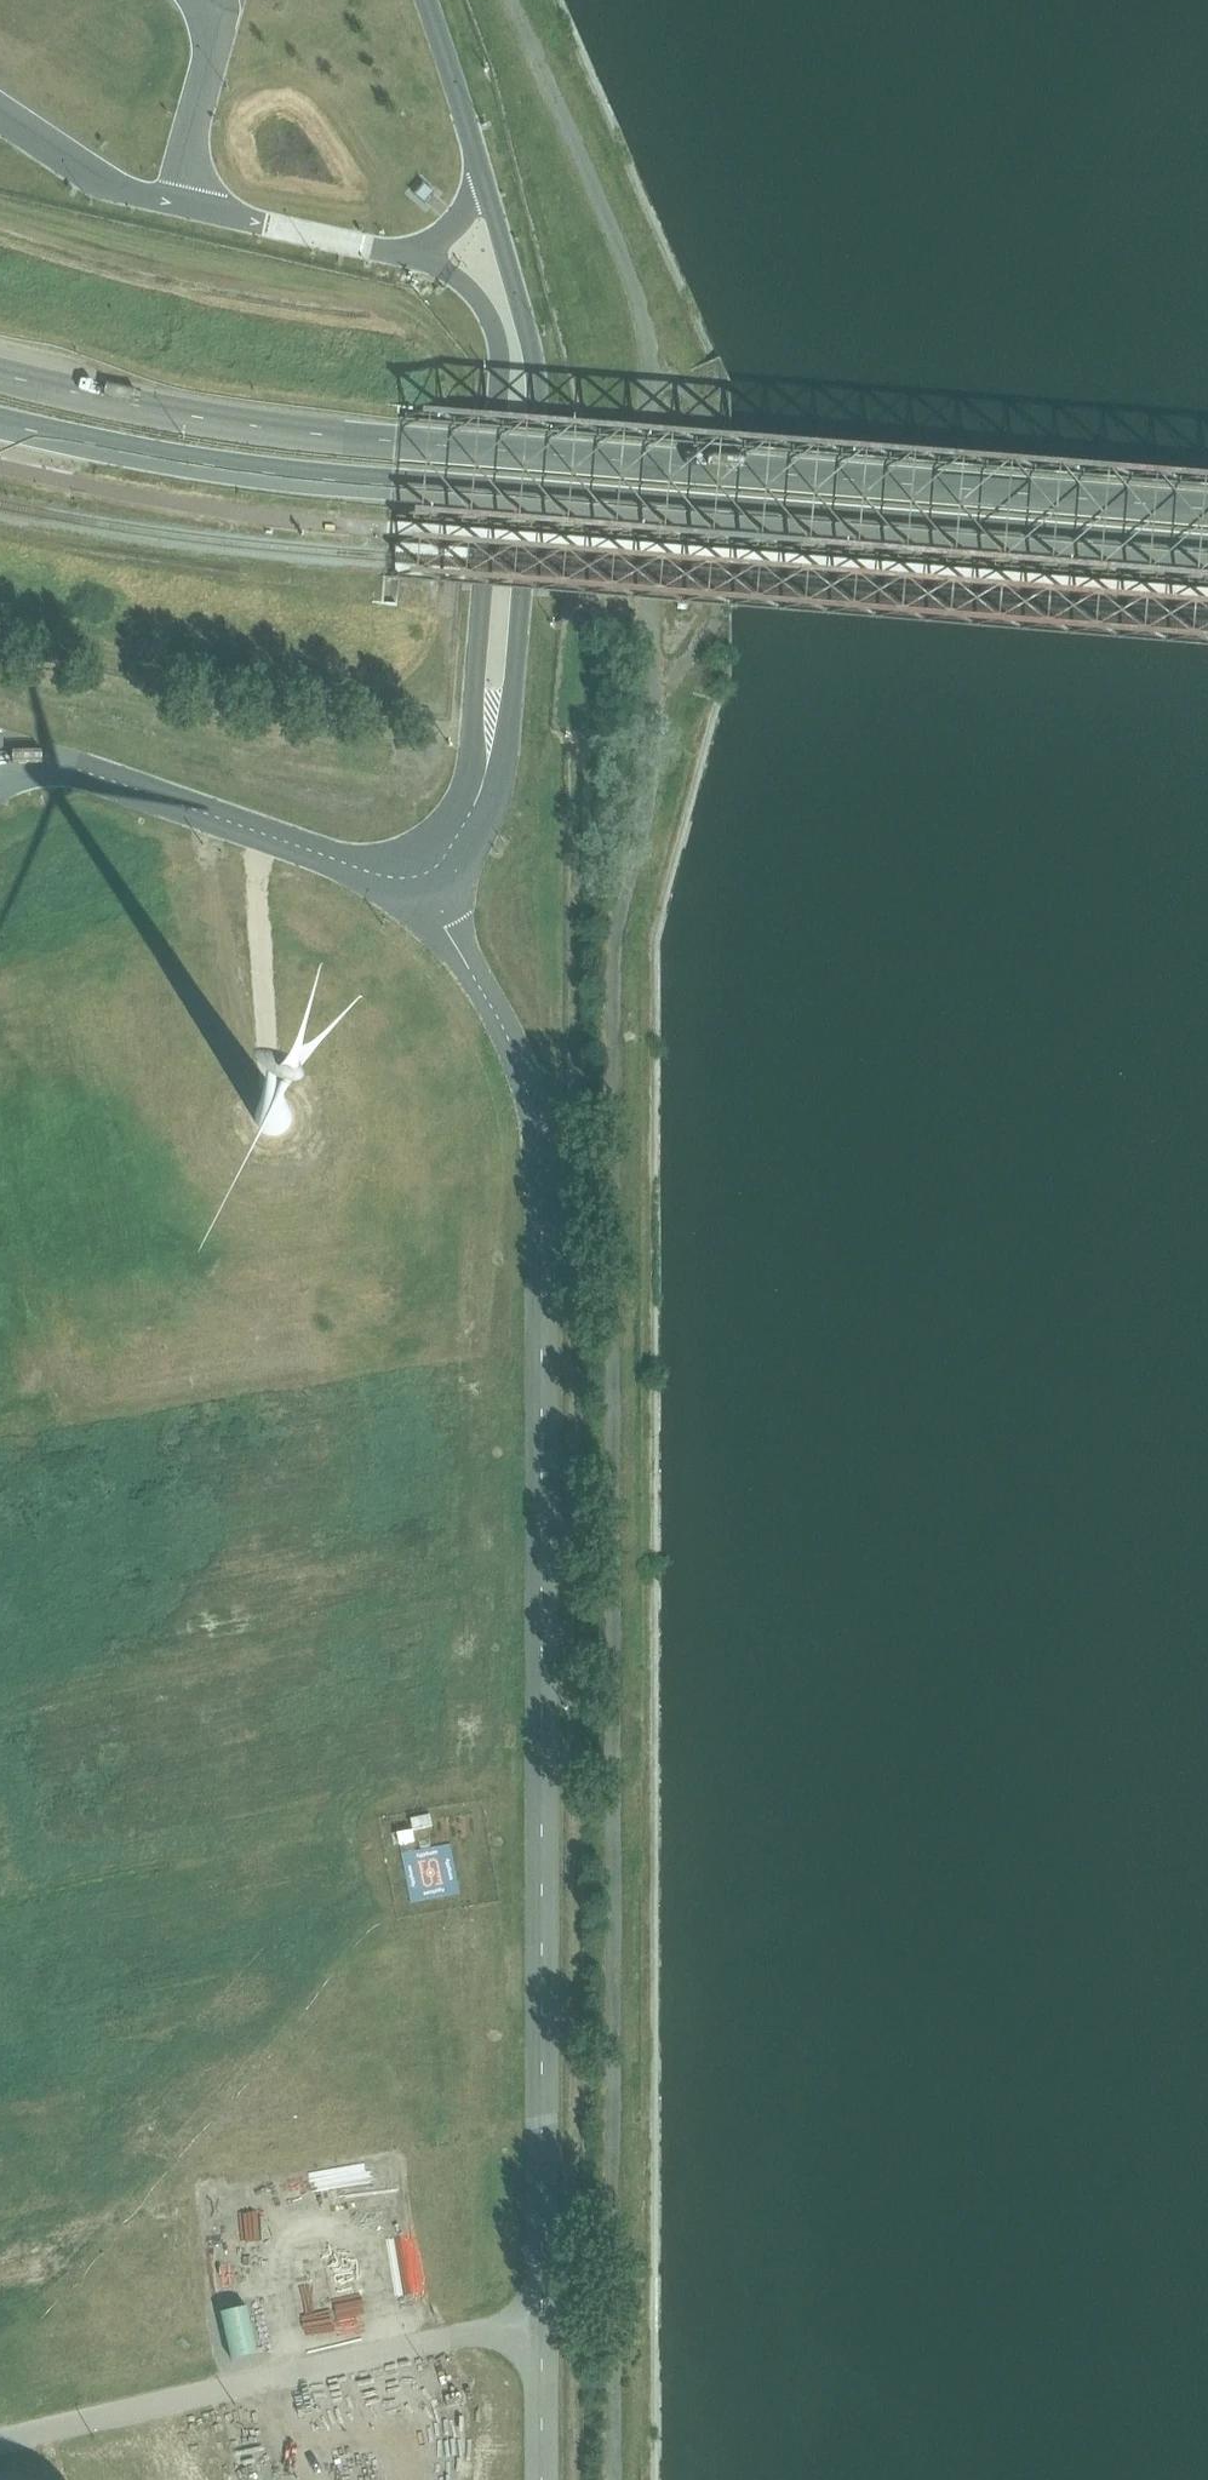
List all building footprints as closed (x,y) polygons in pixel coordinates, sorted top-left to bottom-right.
[(423,761),(395,758),(394,770),(422,773),(423,761)] [(405,1892),(455,1890),(452,1844),(403,1847),(405,1892)] [(362,2164),(332,2168),(333,2178),(363,2174),(362,2164)] [(238,2211),(239,2240),(259,2239),(258,2210),(238,2211)] [(359,2300),(330,2303),(331,2312),(301,2315),(302,2335),(362,2329),(359,2300)] [(218,2310),(230,2358),(258,2351),(245,2303),(218,2310)]
